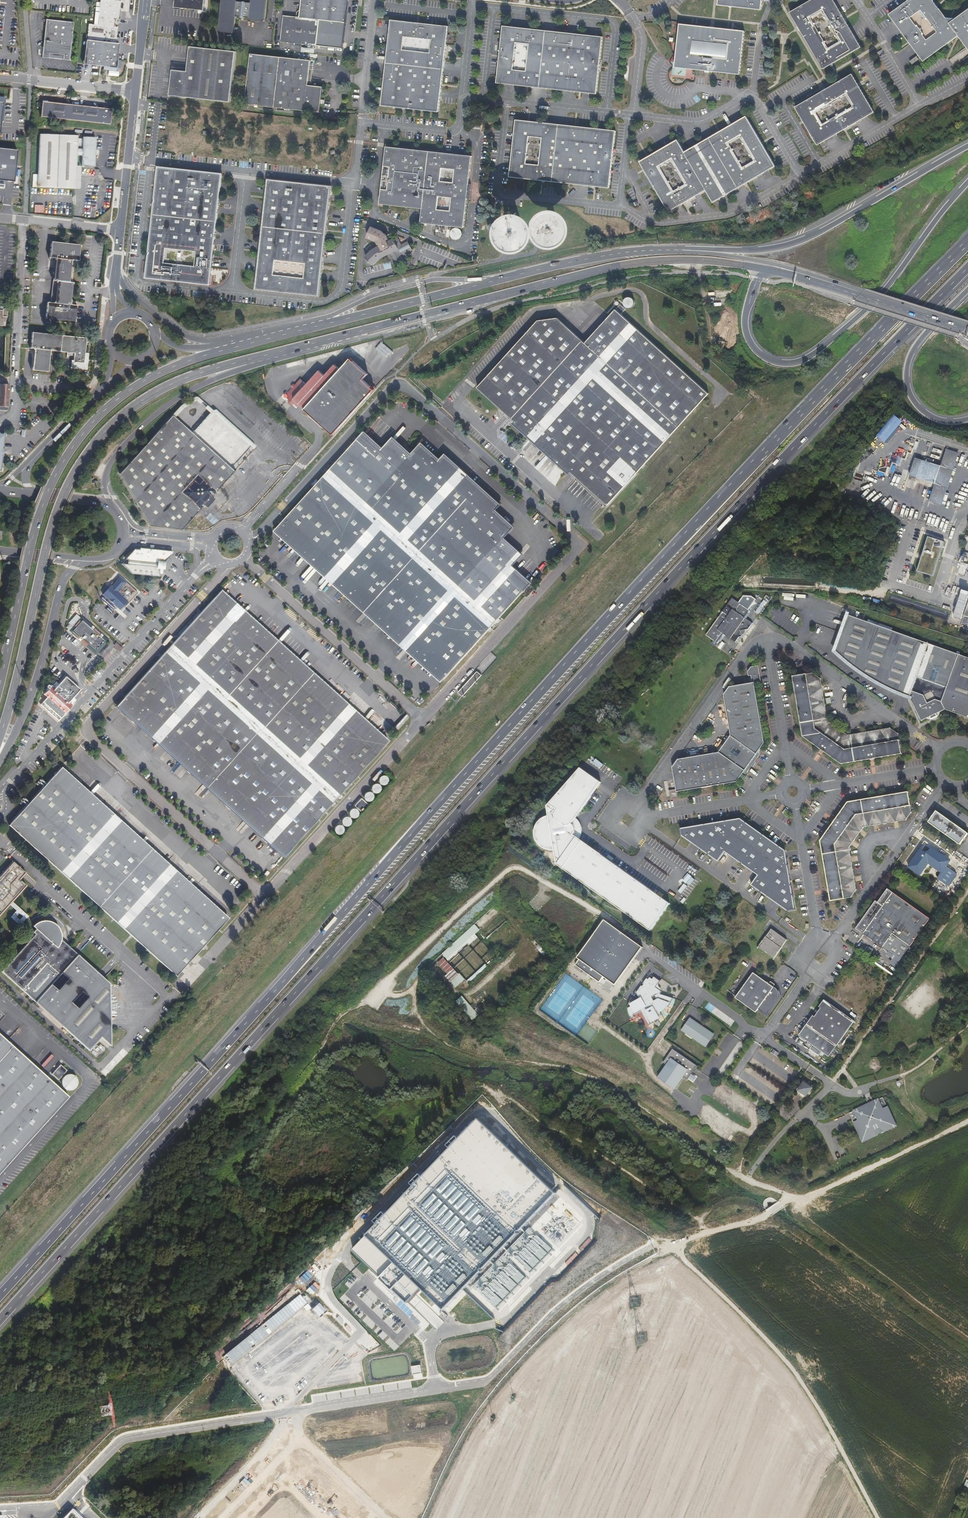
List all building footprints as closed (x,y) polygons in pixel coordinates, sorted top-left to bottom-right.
[(119,20),(121,0),(101,0),(99,17),(116,19),(119,20)] [(205,0),(175,0),(174,7),(204,10),(205,0)] [(251,3),(247,2),(246,1),(244,1),(242,2),(238,1),(238,0),(222,0),(219,30),(220,32),(233,33),(234,32),(236,16),(241,17),(242,18),(244,18),(245,17),(249,18),(251,19),(263,21),(265,20),(267,0),(251,0),(251,3)] [(346,22),(348,0),(302,0),(301,11),(299,11),(298,12),(297,16),(300,17),(300,18),(284,16),(281,41),(309,44),(309,48),(317,48),(317,46),(320,20),(346,22)] [(762,0),(719,0),(718,5),(761,10),(762,0)] [(833,0),(812,0),(791,12),(823,69),(861,47),(833,0)] [(957,19),(947,18),(934,0),(910,0),(891,14),(925,61),(960,36),(967,47),(967,11),(957,19)] [(45,19),(46,13),(31,12),(31,19),(42,20),(42,19),(45,19)] [(115,27),(116,19),(99,17),(95,17),(94,25),(89,24),(87,41),(85,62),(99,64),(101,62),(104,62),(104,66),(115,67),(117,51),(113,51),(113,47),(115,47),(116,46),(116,43),(118,27),(115,27)] [(69,60),(74,23),(46,19),(42,57),(48,58),(49,53),(63,55),(63,60),(69,60)] [(343,48),(346,22),(320,20),(317,46),(343,48)] [(439,112),(448,26),(392,20),(388,55),(417,59),(415,76),(386,73),(382,105),(439,112)] [(740,74),(745,31),(681,24),(675,67),(740,74)] [(540,87),(545,31),(503,26),(497,83),(540,87)] [(597,94),(603,37),(545,31),(540,87),(597,94)] [(119,44),(116,43),(116,46),(115,47),(113,47),(113,51),(117,51),(115,67),(104,66),(104,62),(101,62),(99,64),(85,62),(87,41),(86,41),(83,64),(116,68),(119,44)] [(230,102),(236,51),(190,46),(187,71),(173,70),(172,79),(169,79),(169,81),(171,82),(170,95),(230,102)] [(308,85),(311,60),(251,54),(246,104),(321,112),(323,87),(308,85)] [(415,76),(417,59),(388,55),(386,73),(415,76)] [(874,112),(852,74),(796,107),(806,127),(818,145),(874,112)] [(41,117),(110,124),(111,109),(42,102),(41,117)] [(714,202),(776,166),(746,116),(685,152),(678,140),(640,161),(669,211),(706,190),(714,202)] [(610,188),(616,131),(575,126),(517,120),(510,177),(584,185),(610,188)] [(37,187),(75,189),(76,166),(77,157),(82,157),(82,166),(94,167),(95,154),(95,150),(96,138),(83,137),(82,150),(77,149),(77,136),(40,134),(37,187)] [(464,226),(473,155),(387,147),(380,204),(423,208),(421,221),(464,226)] [(0,149),(0,181),(13,182),(17,151),(0,149)] [(152,230),(215,237),(222,174),(159,167),(152,230)] [(265,242),(324,249),(331,186),(268,179),(261,242),(265,242)] [(558,225),(555,224),(553,224),(551,226),(550,228),(549,230),(550,233),(553,234),(555,234),(557,234),(559,232),(560,229),(559,227),(558,225)] [(451,231),(455,239),(463,235),(458,227),(451,231)] [(398,265),(404,262),(401,255),(403,254),(402,252),(404,251),(403,249),(407,247),(405,244),(401,245),(397,235),(395,236),(390,234),(387,236),(381,231),(372,228),(368,237),(377,241),(378,241),(379,244),(380,244),(381,246),(375,248),(372,251),(366,257),(373,265),(380,258),(387,254),(390,258),(393,256),(398,265)] [(522,228),(519,228),(516,229),(513,232),(512,232),(512,235),(513,235),(515,237),(517,239),(519,239),(521,239),(523,237),(525,234),(524,231),(524,230),(522,228)] [(210,284),(215,237),(152,230),(147,277),(210,284)] [(501,246),(509,237),(503,232),(495,240),(501,246)] [(55,259),(53,281),(73,283),(75,261),(79,261),(81,245),(51,242),(49,258),(55,259)] [(324,249),(265,242),(261,242),(256,289),(319,296),(324,249)] [(52,288),(72,290),(73,284),(73,283),(53,281),(52,288)] [(70,305),(72,290),(52,288),(50,303),(47,302),(45,319),(75,322),(77,306),(70,305)] [(715,297),(734,297),(734,289),(715,290),(715,297)] [(571,471),(607,505),(708,393),(643,334),(621,314),(625,309),(625,308),(626,307),(629,308),(631,307),(633,305),(634,302),(634,300),(632,298),(630,297),(628,297),(625,299),(624,301),(624,305),(623,307),(620,304),(619,304),(619,302),(617,301),(615,302),(615,303),(616,305),(618,305),(618,306),(585,343),(557,318),(538,320),(477,387),(514,420),(512,422),(569,473),(571,471)] [(71,368),(86,369),(88,353),(85,353),(86,341),(86,339),(85,338),(32,333),(30,349),(33,349),(32,370),(48,372),(50,351),(67,353),(67,355),(74,356),(73,360),(72,361),(71,368)] [(721,339),(719,338),(716,347),(723,349),(725,342),(721,341),(721,339)] [(300,404),(333,435),(375,389),(363,379),(368,373),(351,358),(341,369),(335,364),(325,375),(320,370),(306,384),(300,379),(287,393),(285,393),(284,394),(283,396),(285,398),(286,398),(288,398),(290,399),(293,403),(298,407),(300,404)] [(119,474),(148,526),(182,529),(204,504),(207,508),(215,499),(211,496),(218,489),(234,471),(172,415),(154,435),(131,460),(119,474)] [(895,415),(877,436),(884,443),(903,422),(895,415)] [(353,444),(331,467),(318,481),(316,479),(311,484),(314,486),(274,530),(442,681),(531,582),(513,565),(523,554),(505,537),(515,526),(496,509),(501,504),(445,453),(440,459),(422,442),(411,453),(393,436),(384,446),(381,443),(379,444),(364,431),(353,444)] [(329,464),(331,467),(353,444),(350,441),(329,464)] [(940,467),(934,484),(929,501),(942,506),(959,453),(946,449),(940,467)] [(909,476),(916,478),(922,461),(915,458),(909,476)] [(922,461),(916,478),(934,484),(940,467),(930,463),(932,460),(924,458),(923,461),(922,461)] [(945,542),(929,537),(919,571),(934,576),(945,542)] [(172,551),(139,548),(139,550),(134,549),(125,559),(127,559),(127,564),(121,564),(132,574),(159,576),(160,567),(158,567),(158,563),(163,563),(164,563),(172,554),(172,551)] [(964,575),(967,564),(961,563),(958,574),(964,575)] [(120,576),(114,583),(111,586),(110,585),(102,594),(120,610),(127,601),(128,603),(138,592),(120,576)] [(962,589),(954,617),(961,619),(967,595),(967,591),(962,589)] [(116,706),(283,857),(388,741),(294,656),(221,590),(116,706)] [(742,637),(742,635),(740,630),(745,630),(748,629),(753,623),(745,618),(750,611),(733,599),(706,636),(717,644),(724,635),(735,643),(739,637),(742,637)] [(947,619),(949,612),(935,608),(933,615),(947,619)] [(109,645),(106,642),(107,641),(81,618),(81,619),(78,616),(76,615),(69,623),(73,627),(70,630),(80,639),(95,653),(97,652),(99,655),(109,645)] [(872,678),(909,697),(920,668),(949,679),(959,654),(844,615),(832,647),(848,663),(872,678)] [(123,648),(116,642),(114,645),(120,650),(123,648)] [(909,697),(921,721),(930,717),(931,719),(937,716),(936,714),(945,709),(967,717),(967,716),(967,658),(959,654),(949,679),(920,668),(909,697)] [(678,760),(672,768),(677,792),(737,782),(765,743),(755,682),(761,681),(758,666),(751,667),(748,672),(749,676),(751,676),(752,683),(730,687),(724,695),(731,736),(719,753),(678,760)] [(481,675),(477,671),(458,692),(462,696),(481,675)] [(902,754),(898,733),(890,728),(848,735),(828,721),(821,678),(813,673),(792,676),(802,737),(841,764),(902,754)] [(78,692),(80,690),(66,677),(59,684),(56,688),(54,689),(51,686),(44,694),(47,697),(40,704),(58,721),(72,705),(69,702),(70,701),(71,699),(74,702),(81,694),(78,692)] [(41,854),(176,976),(228,918),(61,767),(9,825),(41,854)] [(670,904),(579,839),(574,835),(575,831),(576,831),(576,827),(574,827),(572,824),(576,818),(601,783),(581,768),(546,807),(548,816),(543,818),(538,822),(536,826),(534,832),(535,839),(538,844),(542,848),(546,850),(550,851),(554,851),(557,865),(650,931),(670,904)] [(378,779),(382,785),(389,781),(384,774),(378,779)] [(371,791),(379,793),(381,785),(373,783),(371,791)] [(374,794),(366,791),(364,799),(372,801),(374,794)] [(849,848),(864,827),(906,820),(912,812),(908,792),(848,802),(820,841),(831,901),(851,898),(857,890),(849,848)] [(361,798),(356,806),(362,811),(368,804),(361,798)] [(358,817),(357,809),(349,809),(350,817),(358,817)] [(967,833),(936,811),(928,822),(960,844),(967,833)] [(351,825),(350,817),(342,817),(343,825),(351,825)] [(574,835),(579,839),(581,835),(582,830),(581,826),(580,822),(576,818),(572,824),(574,827),(576,827),(576,831),(575,831),(574,835)] [(742,818),(683,828),(684,835),(720,860),(727,851),(760,875),(754,885),(789,910),(797,909),(787,850),(742,818)] [(344,827),(336,825),(335,832),(342,834),(344,827)] [(925,844),(908,867),(921,875),(929,863),(942,872),(937,879),(948,885),(956,873),(946,866),(949,861),(925,844)] [(15,857),(0,874),(0,914),(10,904),(12,901),(34,877),(15,857)] [(900,960),(929,919),(887,889),(878,902),(875,901),(856,928),(900,960)] [(27,916),(12,901),(10,904),(17,910),(11,916),(33,936),(35,934),(32,932),(22,922),(27,916)] [(447,959),(497,913),(493,908),(442,954),(447,959)] [(20,988),(24,992),(90,1051),(100,1039),(110,1047),(110,1025),(110,983),(61,939),(61,938),(61,934),(60,929),(56,925),(54,923),(48,920),(44,920),(40,921),(37,922),(32,926),(36,929),(32,932),(35,934),(33,936),(1,971),(20,988)] [(643,947),(605,920),(578,958),(579,959),(575,965),(599,982),(604,976),(616,985),(643,947)] [(774,958),(787,940),(771,929),(758,947),(774,958)] [(450,982),(458,974),(444,958),(438,963),(448,975),(445,977),(450,982)] [(767,982),(753,972),(735,998),(756,1013),(759,1009),(767,1015),(778,999),(779,994),(781,994),(779,990),(778,991),(777,989),(767,982)] [(672,1002),(673,998),(661,994),(661,991),(656,987),(659,983),(660,981),(654,977),(653,979),(650,977),(648,979),(647,978),(643,984),(644,985),(643,986),(642,985),(636,993),(640,999),(630,1004),(632,1006),(628,1008),(628,1010),(629,1014),(631,1017),(632,1019),(635,1017),(634,1015),(641,1011),(649,1025),(653,1023),(653,1021),(659,1018),(658,1016),(663,1014),(661,1011),(665,1009),(667,1006),(668,1007),(671,1004),(672,1002)] [(821,1008),(818,1011),(817,1013),(815,1016),(813,1015),(801,1032),(831,1054),(854,1021),(824,999),(819,1007),(821,1008)] [(690,1020),(683,1030),(682,1031),(705,1047),(708,1043),(714,1034),(715,1034),(692,1018),(690,1020)] [(0,1034),(0,1172),(69,1096),(0,1034)] [(691,1074),(697,1066),(673,1049),(663,1063),(667,1065),(660,1075),(677,1086),(683,1076),(688,1079),(689,1078),(691,1074)] [(58,1079),(67,1070),(61,1064),(52,1073),(58,1079)] [(74,1072),(61,1077),(65,1091),(79,1086),(74,1072)] [(674,1090),(677,1086),(660,1075),(657,1079),(674,1090)] [(807,1098),(814,1087),(803,1079),(795,1091),(797,1092),(796,1093),(804,1099),(805,1097),(807,1098)] [(887,1106),(882,1108),(881,1106),(886,1104),(883,1097),(871,1102),(849,1113),(853,1120),(857,1117),(858,1119),(853,1122),(862,1142),(897,1125),(887,1106)] [(423,1289),(445,1309),(470,1284),(498,1311),(583,1219),(480,1120),(354,1249),(382,1276),(380,1277),(384,1281),(381,1284),(393,1295),(397,1293),(408,1303),(423,1289)] [(589,1238),(579,1248),(581,1251),(592,1240),(589,1238)] [(579,1256),(576,1253),(565,1264),(568,1267),(579,1256)] [(299,1294),(224,1354),(231,1363),(306,1303),(299,1294)] [(319,1304),(311,1310),(318,1318),(325,1313),(319,1304)] [(421,1365),(412,1366),(413,1374),(421,1373),(421,1365)] [(250,1483),(244,1478),(239,1483),(245,1488),(250,1483)]
